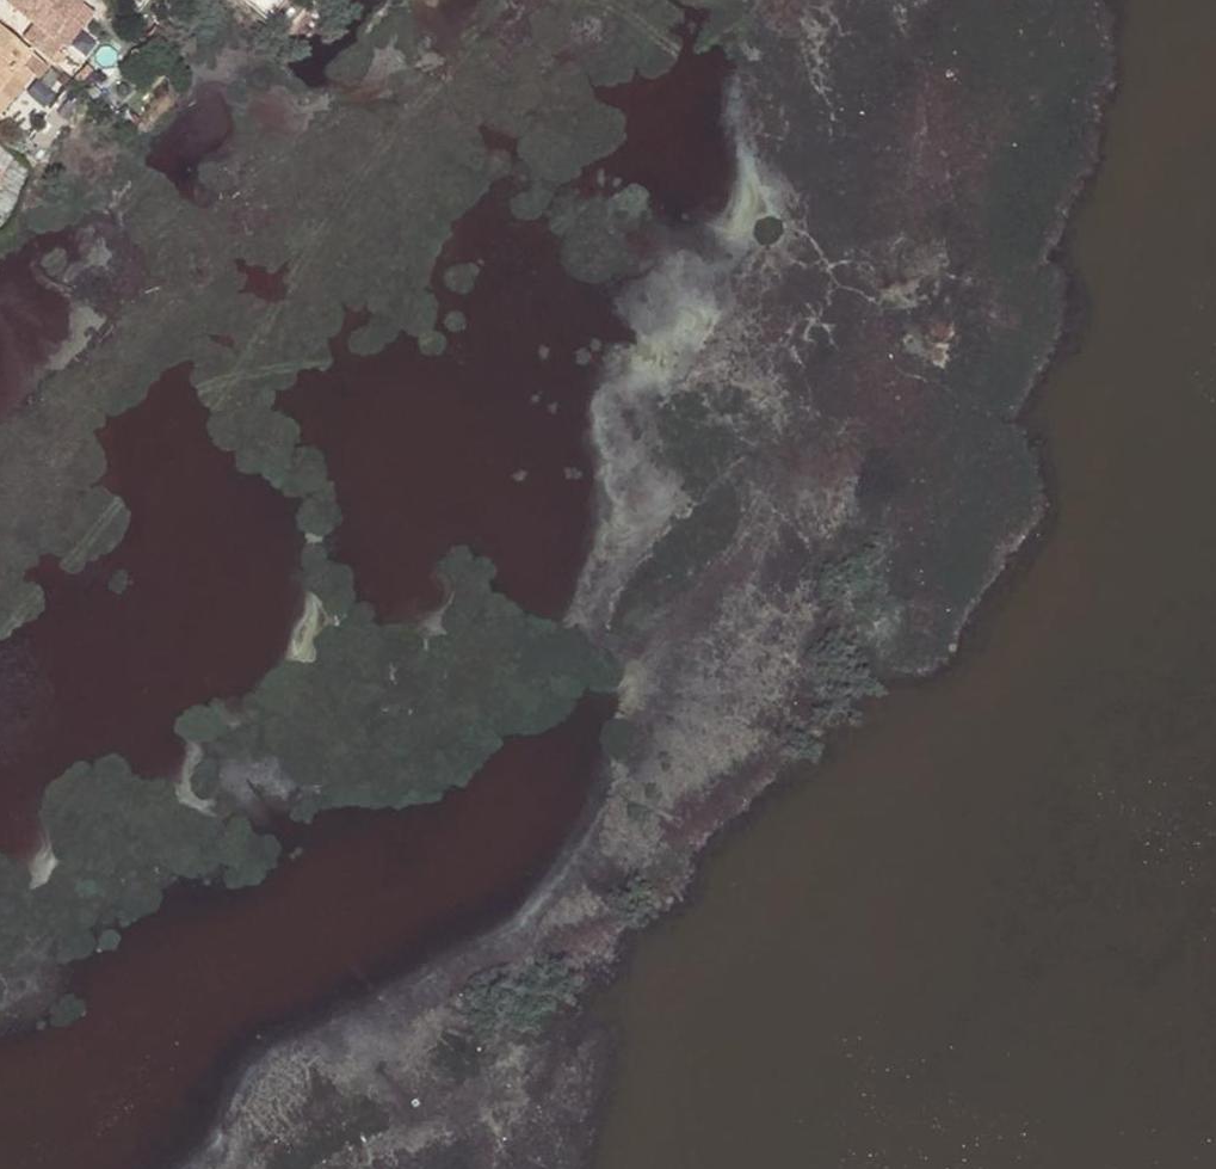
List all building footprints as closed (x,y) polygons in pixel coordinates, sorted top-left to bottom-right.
[(81,0),(13,0),(10,4),(37,27),(25,42),(52,64),(66,47),(58,40),(87,4),(81,0)] [(34,76),(41,82),(51,70),(0,27),(0,116),(34,76)]
